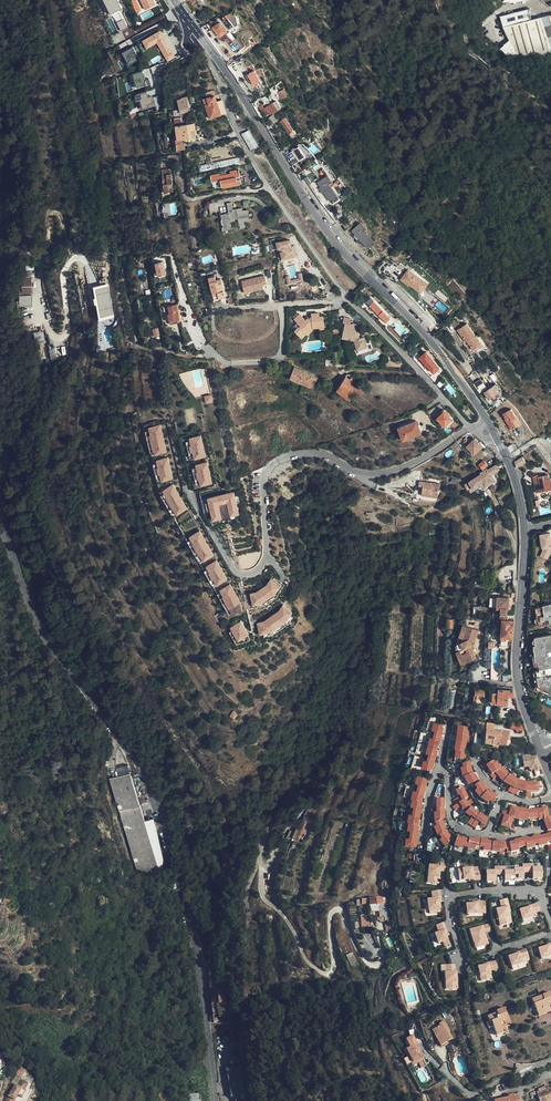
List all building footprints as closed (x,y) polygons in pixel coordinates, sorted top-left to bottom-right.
[(118,0),(105,0),(112,13),(122,8),(118,0)] [(154,0),(142,0),(147,9),(156,4),(154,0)] [(500,29),(514,60),(503,28),(531,20),(528,10),(498,18),(500,29)] [(531,20),(503,28),(514,60),(520,65),(550,52),(550,14),(531,20)] [(128,27),(124,18),(117,21),(122,30),(128,27)] [(226,31),(219,22),(212,28),(219,36),(226,31)] [(174,55),(160,31),(158,32),(156,30),(142,39),(149,52),(160,46),(167,59),(174,55)] [(140,58),(134,46),(123,51),(130,63),(140,58)] [(246,75),(248,79),(250,78),(253,84),(260,80),(255,70),(246,75)] [(145,79),(143,71),(134,73),(137,87),(147,84),(147,86),(151,85),(150,78),(145,79)] [(278,91),(281,99),(288,96),(285,89),(278,91)] [(149,96),(147,91),(136,94),(137,100),(141,99),(143,108),(156,104),(154,96),(152,95),(149,96)] [(226,113),(221,99),(216,101),(214,95),(204,99),(209,118),(226,113)] [(190,110),(187,97),(177,99),(180,112),(190,110)] [(273,113),(278,110),(273,103),(270,104),(269,107),(264,110),(267,114),(267,115),(272,112),(273,113)] [(277,120),(273,115),(269,119),(272,124),(277,120)] [(294,131),(284,118),(279,122),(289,135),(294,131)] [(188,131),(194,131),(193,124),(175,125),(176,135),(176,139),(182,139),(190,138),(190,134),(188,134),(188,131)] [(252,150),(259,146),(250,129),(242,133),(252,150)] [(176,139),(176,135),(174,135),(174,143),(183,143),(182,139),(176,139)] [(305,156),(299,147),(293,152),(299,160),(305,156)] [(199,163),(200,170),(246,162),(245,156),(199,163)] [(163,168),(164,185),(165,191),(174,190),(172,167),(163,168)] [(239,170),(230,171),(231,173),(232,178),(237,177),(240,176),(239,170)] [(220,173),(212,174),(213,182),(221,181),(222,187),(225,186),(225,188),(240,185),(240,183),(242,183),(241,179),(238,180),(237,177),(232,178),(231,173),(220,175),(220,173)] [(329,174),(327,175),(331,180),(328,182),(337,196),(338,198),(340,196),(332,184),(334,182),(329,174)] [(331,180),(327,175),(318,182),(330,201),(337,196),(328,182),(331,180)] [(238,218),(239,222),(240,228),(245,227),(244,221),(250,221),(249,210),(243,211),(242,208),(236,209),(237,212),(234,212),(232,202),(227,203),(229,213),(227,213),(221,213),(222,218),(220,218),(221,225),(223,224),(223,227),(231,226),(231,223),(235,223),(235,219),(238,218)] [(366,221),(364,222),(367,228),(364,230),(372,244),(374,246),(376,245),(367,230),(371,228),(366,221)] [(240,228),(239,222),(235,223),(231,223),(231,226),(223,227),(222,227),(222,231),(240,228)] [(367,228),(364,222),(354,229),(366,248),(372,244),(364,230),(367,228)] [(293,242),(290,243),(288,237),(274,240),(275,246),(279,245),(281,255),(289,254),(290,256),(295,255),(293,242)] [(166,273),(163,260),(155,262),(159,275),(166,273)] [(286,272),(283,273),(285,281),(300,278),(298,269),(295,270),(296,276),(287,278),(286,272)] [(423,279),(410,269),(401,280),(406,284),(407,282),(419,292),(426,285),(421,281),(423,279)] [(264,274),(241,279),(243,291),(260,287),(260,284),(262,283),(266,283),(264,274)] [(33,277),(28,277),(23,277),(21,295),(31,296),(33,277)] [(225,296),(220,278),(209,281),(214,300),(220,299),(219,297),(225,296)] [(423,279),(421,281),(426,285),(419,292),(422,294),(430,285),(423,279)] [(114,316),(108,282),(94,285),(100,319),(114,316)] [(368,306),(385,324),(390,318),(373,301),(368,306)] [(168,314),(169,321),(179,320),(176,305),(165,306),(166,311),(169,310),(170,313),(168,314)] [(299,339),(304,335),(303,334),(307,329),(311,329),(318,328),(318,330),(323,330),(322,316),(319,316),(318,312),(310,313),(311,317),(307,318),(305,320),(300,314),(294,319),(299,325),(292,331),(299,339)] [(485,337),(474,324),(472,325),(465,317),(457,324),(465,332),(466,332),(477,344),(485,337)] [(343,323),(340,335),(349,338),(348,341),(349,343),(351,342),(353,346),(365,342),(363,336),(358,337),(356,331),(354,331),(356,324),(350,323),(350,324),(343,323)] [(44,330),(35,331),(35,339),(45,338),(44,330)] [(365,342),(353,346),(355,351),(367,347),(365,342)] [(441,367),(427,352),(421,357),(435,373),(441,367)] [(310,388),(314,380),(315,377),(295,368),(290,379),(298,383),(298,382),(310,388)] [(347,376),(337,389),(349,398),(355,390),(360,394),(363,389),(354,382),(355,379),(352,377),(351,379),(347,376)] [(474,383),(480,392),(488,387),(482,378),(474,383)] [(501,391),(495,384),(484,392),(489,400),(501,391)] [(349,398),(337,389),(335,391),(348,400),(349,398)] [(213,393),(205,394),(207,402),(214,400),(213,393)] [(511,430),(516,426),(513,422),(518,419),(510,408),(502,413),(506,419),(505,420),(511,430)] [(444,425),(451,418),(444,411),(437,418),(444,425)] [(162,422),(150,425),(151,429),(152,433),(148,434),(150,445),(154,444),(155,448),(156,452),(167,449),(166,442),(165,442),(162,430),(163,430),(162,422)] [(421,432),(417,424),(412,426),(411,422),(397,427),(402,440),(421,432)] [(189,437),(190,440),(191,444),(187,445),(188,451),(192,450),(193,454),(194,458),(206,455),(201,434),(189,437)] [(470,443),(469,442),(467,439),(464,442),(470,449),(469,450),(471,452),(472,451),(475,454),(483,446),(476,438),(470,443)] [(170,463),(169,455),(157,458),(158,462),(159,466),(155,466),(156,472),(160,471),(161,475),(162,479),(173,476),(172,469),(170,469),(169,463),(170,463)] [(522,456),(515,462),(517,468),(520,466),(526,462),(522,456)] [(208,460),(195,463),(196,467),(197,471),(193,471),(195,477),(198,477),(199,480),(200,484),(212,481),(208,460)] [(484,468),(488,464),(485,460),(480,464),(484,468)] [(488,469),(487,468),(480,472),(481,474),(466,484),(469,489),(490,475),(499,469),(496,465),(488,469)] [(492,477),(490,475),(469,489),(470,491),(478,486),(481,484),(483,486),(490,481),(489,479),(492,477)] [(537,484),(538,493),(550,490),(550,479),(549,479),(548,475),(538,477),(539,483),(537,484)] [(478,486),(480,489),(494,481),(492,477),(489,479),(490,481),(483,486),(481,484),(478,486)] [(438,493),(439,485),(431,484),(432,481),(420,480),(419,484),(423,485),(423,491),(438,493)] [(494,481),(480,489),(481,491),(494,482),(494,481)] [(187,506),(173,482),(163,488),(165,492),(167,495),(164,497),(169,507),(173,505),(175,509),(177,512),(187,506)] [(234,490),(208,496),(213,518),(239,513),(234,490)] [(208,496),(201,498),(205,513),(212,512),(208,496)] [(214,553),(200,529),(190,535),(192,538),(194,542),(191,544),(196,554),(200,552),(202,555),(204,559),(214,553)] [(541,552),(548,555),(550,548),(550,542),(550,533),(540,534),(541,548),(542,548),(543,548),(541,552)] [(217,558),(207,564),(209,567),(211,571),(207,573),(210,577),(213,575),(215,579),(217,583),(227,577),(217,558)] [(278,574),(274,579),(275,580),(259,591),(258,590),(252,592),(254,603),(258,602),(262,602),(264,601),(266,604),(284,592),(281,588),(282,588),(285,584),(288,581),(278,574)] [(274,579),(258,590),(259,591),(275,580),(274,579)] [(231,582),(221,588),(222,590),(224,594),(221,595),(229,609),(232,607),(235,611),(244,609),(242,599),(241,600),(231,582)] [(501,619),(503,619),(508,619),(509,614),(507,614),(508,608),(509,597),(498,596),(497,607),(501,608),(501,619)] [(541,605),(541,607),(535,607),(539,626),(550,624),(550,621),(550,603),(541,605)] [(265,620),(259,622),(262,633),(266,632),(270,630),(271,630),(273,633),(290,622),(287,619),(288,618),(291,614),(293,611),(284,604),(280,610),(266,621),(265,620)] [(280,610),(265,620),(266,621),(280,610)] [(242,619),(232,625),(234,628),(236,632),(233,633),(238,642),(251,639),(250,633),(242,619)] [(512,636),(513,619),(508,619),(503,619),(501,636),(512,636)] [(468,624),(465,623),(459,639),(462,640),(468,624)] [(480,628),(468,624),(462,640),(464,646),(461,647),(465,661),(476,657),(473,647),(475,647),(474,643),(475,643),(480,628)] [(550,654),(550,651),(550,650),(550,634),(535,637),(536,644),(534,645),(537,660),(534,660),(536,676),(535,677),(537,689),(542,691),(543,688),(550,691),(550,654)] [(485,689),(475,688),(475,694),(477,694),(477,697),(483,698),(485,689)] [(514,692),(514,689),(498,688),(498,692),(494,691),(493,702),(497,702),(508,703),(508,696),(515,696),(514,692)] [(432,737),(429,747),(435,749),(437,749),(439,742),(442,743),(445,728),(443,728),(444,724),(436,721),(434,730),(436,730),(434,737),(432,737)] [(455,726),(450,750),(456,751),(460,727),(455,726)] [(456,751),(467,752),(470,732),(469,732),(469,729),(460,727),(456,751)] [(502,745),(503,732),(488,731),(487,745),(494,746),(494,747),(498,747),(498,745),(502,745)] [(435,749),(429,747),(428,752),(430,753),(428,760),(426,760),(423,767),(432,770),(433,765),(435,766),(439,751),(437,751),(437,749),(435,749)] [(456,751),(450,750),(448,758),(456,760),(457,752),(456,752),(456,751)] [(466,756),(467,752),(456,751),(456,752),(457,752),(456,760),(462,761),(466,761),(467,756),(466,756)] [(537,760),(536,757),(529,758),(528,757),(522,757),(524,768),(529,767),(529,770),(534,769),(534,772),(533,772),(535,778),(543,775),(537,760)] [(486,768),(490,766),(488,762),(481,767),(483,770),(486,768)] [(479,784),(475,776),(473,777),(469,764),(462,766),(463,769),(460,770),(462,779),(464,778),(468,786),(470,784),(472,788),(474,787),(477,791),(475,793),(480,800),(487,805),(489,802),(493,805),(496,798),(491,794),(490,795),(487,793),(483,789),(484,788),(480,782),(479,784)] [(493,764),(490,766),(486,768),(491,777),(494,775),(498,778),(504,784),(511,789),(515,791),(519,792),(527,794),(532,794),(539,794),(539,784),(527,784),(518,782),(509,777),(502,769),(501,770),(497,765),(495,766),(493,764)] [(117,775),(130,772),(128,765),(116,768),(117,775)] [(158,870),(131,774),(110,780),(138,877),(158,870)] [(421,804),(427,783),(426,782),(427,778),(419,776),(417,783),(419,784),(417,792),(414,791),(412,799),(414,799),(412,808),(413,809),(411,816),(410,815),(407,824),(409,825),(408,833),(411,833),(410,840),(407,840),(406,849),(415,850),(415,847),(417,847),(420,828),(418,827),(424,805),(421,804)] [(459,798),(460,800),(462,804),(459,806),(462,810),(463,812),(462,812),(466,817),(470,820),(471,819),(473,821),(476,823),(480,825),(482,826),(482,827),(487,829),(490,821),(480,817),(471,810),(465,802),(467,800),(462,791),(455,794),(457,799),(459,798)] [(462,804),(460,800),(453,803),(456,808),(459,806),(462,804)] [(304,821),(309,823),(311,825),(314,818),(313,817),(318,805),(312,803),(304,821)] [(437,817),(437,803),(433,803),(431,819),(430,829),(428,843),(435,843),(438,841),(435,832),(438,831),(436,826),(435,818),(437,817)] [(445,803),(437,803),(437,817),(435,818),(436,826),(438,831),(435,832),(438,841),(440,840),(442,843),(440,845),(445,852),(453,845),(451,843),(453,842),(446,836),(446,834),(447,833),(443,824),(445,824),(445,822),(446,822),(445,815),(445,803)] [(550,831),(550,818),(549,819),(545,808),(536,810),(528,811),(520,810),(510,808),(509,814),(508,819),(514,821),(518,821),(518,820),(528,821),(538,820),(538,821),(544,820),(548,832),(550,831)] [(514,821),(508,819),(504,818),(503,823),(500,831),(510,833),(514,821)] [(301,841),(309,823),(304,821),(296,838),(301,841)] [(550,836),(546,837),(543,838),(542,836),(534,838),(534,840),(532,840),(531,838),(513,843),(514,845),(510,846),(513,855),(522,853),(521,850),(528,849),(528,851),(537,849),(536,846),(539,846),(540,849),(548,846),(548,844),(550,843),(550,835),(550,836)] [(300,848),(302,842),(294,840),(292,846),(300,848)] [(506,853),(507,845),(497,844),(497,846),(492,846),(492,844),(483,843),(473,842),(473,845),(470,844),(462,841),(461,843),(458,842),(455,852),(463,854),(464,851),(468,853),(478,854),(478,851),(485,852),(485,855),(503,856),(503,853),(506,853)] [(438,869),(427,868),(426,884),(437,885),(438,872),(438,869)] [(466,879),(471,879),(470,874),(469,868),(455,871),(457,881),(466,879)] [(523,868),(514,868),(514,870),(514,879),(523,879),(523,872),(523,868)] [(541,868),(532,868),(532,872),(532,878),(542,878),(541,868)] [(514,870),(503,871),(504,875),(504,881),(514,881),(514,879),(514,870)] [(495,875),(495,871),(485,871),(485,881),(495,881),(495,875)] [(471,879),(466,879),(466,882),(479,879),(477,872),(470,874),(471,879)] [(430,892),(431,898),(437,897),(438,903),(440,902),(438,891),(430,892)] [(438,903),(437,897),(431,898),(426,898),(428,911),(439,910),(438,903)] [(506,897),(498,900),(500,907),(508,905),(506,897)] [(390,898),(383,898),(370,906),(370,911),(381,910),(381,917),(383,917),(384,918),(385,920),(384,920),(383,922),(392,921),(390,898)] [(485,912),(483,901),(473,903),(473,904),(465,905),(466,915),(477,914),(477,913),(485,912)] [(541,912),(539,904),(531,906),(534,914),(541,912)] [(509,910),(508,905),(500,907),(494,908),(497,919),(498,918),(500,924),(510,921),(508,911),(509,910)] [(534,914),(531,906),(526,907),(527,909),(521,910),(524,922),(535,919),(534,914)] [(371,927),(370,916),(361,917),(362,928),(371,927)] [(491,923),(484,926),(486,934),(493,931),(491,923)] [(446,935),(447,934),(443,924),(436,926),(439,933),(444,931),(446,935)] [(486,934),(484,926),(470,930),(476,948),(489,943),(486,934)] [(446,935),(444,931),(439,933),(435,935),(439,944),(443,942),(448,940),(446,935)] [(545,945),(546,947),(539,948),(542,959),(550,957),(550,943),(545,945)] [(526,949),(520,951),(522,959),(529,956),(526,949)] [(522,959),(520,951),(515,953),(515,954),(508,956),(513,970),(520,967),(518,964),(524,962),(522,959)] [(359,965),(353,953),(347,956),(352,969),(359,965)] [(485,963),(485,964),(489,963),(491,968),(498,966),(495,959),(485,963)] [(485,964),(479,966),(483,980),(494,976),(491,968),(489,963),(485,964)] [(446,974),(447,986),(449,986),(460,985),(459,973),(457,974),(450,974),(446,974)] [(550,1002),(550,993),(533,999),(539,1014),(545,1012),(544,1009),(550,1007),(550,1005),(549,1003),(550,1002)] [(539,1014),(540,1016),(550,1012),(550,1009),(550,1007),(544,1009),(545,1012),(539,1014)] [(494,1028),(496,1033),(504,1029),(503,1026),(507,1025),(508,1028),(513,1025),(506,1009),(499,1012),(499,1013),(490,1017),(492,1022),(488,1024),(490,1029),(494,1028)] [(436,1037),(440,1043),(443,1041),(445,1045),(449,1043),(455,1039),(451,1033),(452,1031),(446,1022),(442,1025),(443,1026),(437,1030),(440,1034),(436,1037)] [(420,1044),(412,1047),(413,1049),(409,1051),(412,1057),(414,1057),(416,1061),(419,1060),(421,1062),(426,1059),(425,1057),(426,1056),(420,1044)] [(412,1047),(412,1046),(406,1050),(415,1065),(421,1062),(419,1060),(416,1061),(414,1057),(412,1057),(409,1051),(413,1049),(412,1047)] [(21,1077),(27,1070),(21,1066),(16,1073),(21,1077)] [(27,1082),(22,1088),(28,1092),(33,1086),(27,1082)] [(22,1088),(20,1086),(11,1098),(14,1100),(18,1100),(21,1096),(25,1098),(29,1093),(28,1092),(22,1088)] [(550,1089),(547,1090),(546,1087),(539,1089),(540,1092),(537,1093),(541,1100),(550,1100),(550,1088),(550,1089)] [(190,1100),(199,1100),(199,1093),(190,1093),(190,1100)]
